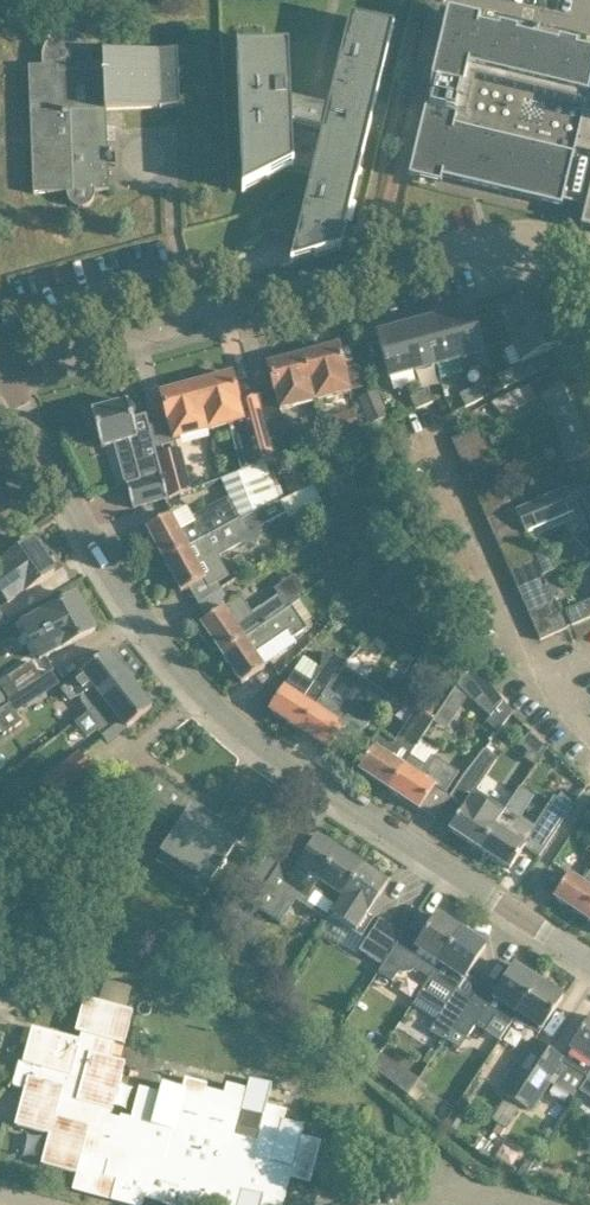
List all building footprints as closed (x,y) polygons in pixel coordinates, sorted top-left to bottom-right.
[(332,91),(328,110),(291,102),(289,47),(237,49),(240,116),(243,192),(290,167),(294,165),(292,125),(322,133),(291,263),(299,261),(341,249),(358,175),(376,101),(394,27),(350,17),(332,91)] [(480,23),(464,19),(463,22),(449,19),(439,60),(437,59),(431,86),(433,86),(463,93),(469,67),(480,23)] [(508,76),(519,30),(480,20),(480,23),(469,67),(508,76)] [(546,85),(557,39),(519,30),(508,76),(546,85)] [(90,64),(90,56),(89,54),(89,51),(88,49),(87,46),(85,44),(84,42),(82,40),(83,39),(81,37),(79,35),(76,34),(74,33),(71,32),(68,32),(65,32),(62,32),(59,33),(57,34),(54,35),(51,36),(49,38),(47,40),(49,42),(47,44),(45,46),(44,49),(43,52),(42,55),(42,58),(43,66),(29,66),(34,194),(67,192),(67,195),(68,197),(68,199),(69,201),(71,203),(72,205),(74,206),(76,207),(78,208),(81,208),(83,208),(85,207),(87,206),(89,205),(91,204),(92,202),(94,200),(94,198),(95,196),(95,194),(95,191),(110,191),(107,110),(180,107),(177,51),(103,54),(103,63),(90,64)] [(589,90),(589,45),(558,37),(557,39),(546,85),(589,96),(589,90)] [(433,86),(430,101),(433,101),(431,110),(457,116),(496,125),(535,135),(577,145),(589,96),(546,85),(508,76),(469,67),(463,93),(433,86)] [(589,96),(577,145),(563,203),(586,209),(581,228),(589,230),(589,90),(589,96)] [(411,167),(409,177),(421,180),(422,180),(422,178),(437,182),(436,184),(437,184),(441,185),(442,179),(443,175),(457,116),(431,110),(428,109),(428,108),(426,107),(425,111),(423,120),(411,167)] [(457,116),(443,175),(461,179),(460,184),(481,189),(496,125),(457,116)] [(519,198),(520,193),(535,135),(496,125),(481,189),(519,198)] [(535,135),(520,193),(540,198),(539,203),(542,203),(562,208),(563,203),(577,145),(535,135)] [(534,358),(543,354),(564,345),(559,335),(566,332),(552,301),(546,304),(541,293),(499,312),(522,364),(526,362),(534,358)] [(473,309),(448,315),(460,360),(485,353),(473,309)] [(437,366),(460,360),(448,315),(425,322),(437,366)] [(413,372),(437,366),(425,322),(401,328),(413,372)] [(389,379),(413,372),(401,328),(377,335),(389,379)] [(351,391),(345,368),(338,345),(303,355),(315,401),(351,391)] [(268,364),(280,410),(315,401),(303,355),(268,364)] [(542,355),(534,358),(540,371),(548,368),(542,355)] [(534,358),(526,362),(533,375),(540,371),(534,358)] [(522,364),(519,365),(526,378),(533,375),(526,362),(522,364)] [(519,365),(512,369),(518,382),(526,378),(519,365)] [(512,369),(505,372),(511,385),(518,382),(512,369)] [(505,372),(497,376),(504,389),(511,385),(505,372)] [(232,374),(196,383),(209,429),(244,420),(246,427),(243,428),(253,467),(266,462),(274,460),(264,423),(258,399),(240,403),(239,401),(232,374)] [(545,397),(545,398),(551,412),(559,430),(589,416),(589,408),(585,397),(579,383),(580,383),(580,382),(558,391),(545,397)] [(209,429),(196,383),(161,393),(174,439),(209,429)] [(502,415),(537,398),(530,384),(491,403),(502,415)] [(476,404),(483,400),(476,387),(469,391),(476,404)] [(358,398),(369,425),(388,417),(377,390),(358,398)] [(428,390),(419,394),(425,406),(433,403),(428,390)] [(467,408),(476,404),(469,391),(461,396),(467,408)] [(425,406),(419,394),(411,398),(416,410),(425,406)] [(168,498),(157,455),(146,415),(133,418),(128,402),(92,412),(92,415),(89,416),(93,431),(97,430),(102,449),(129,441),(140,480),(126,484),(133,508),(168,498)] [(352,409),(320,421),(328,440),(359,428),(352,409)] [(559,430),(567,447),(573,462),(587,457),(589,455),(589,416),(559,430)] [(274,460),(296,453),(286,417),(264,423),(274,460)] [(458,454),(486,442),(479,427),(452,439),(458,454)] [(359,432),(343,439),(349,456),(365,450),(359,432)] [(464,467),(491,455),(486,442),(458,454),(464,467)] [(159,455),(157,455),(169,498),(192,489),(181,449),(178,450),(159,455)] [(470,480),(497,468),(491,455),(464,467),(470,480)] [(167,517),(146,528),(164,560),(190,546),(240,518),(241,520),(280,502),(285,499),(280,486),(275,488),(266,462),(253,467),(241,472),(239,473),(222,480),(228,496),(192,516),(195,521),(181,528),(173,515),(173,514),(167,517)] [(534,485),(540,500),(564,489),(587,479),(579,464),(534,485)] [(475,493),(503,481),(497,468),(470,480),(475,493)] [(481,506),(509,494),(503,481),(475,493),(481,506)] [(190,546),(164,560),(181,592),(188,588),(202,581),(204,579),(209,588),(218,583),(229,576),(218,556),(219,556),(229,550),(244,542),(256,546),(262,525),(286,514),(289,520),(322,503),(313,486),(280,502),(241,520),(240,518),(190,546)] [(540,500),(516,511),(520,520),(523,526),(525,532),(526,533),(574,512),(564,489),(540,500)] [(487,520),(515,508),(509,494),(481,506),(487,520)] [(576,500),(582,514),(588,511),(589,515),(589,494),(576,500)] [(520,521),(516,511),(515,508),(487,520),(493,532),(520,521)] [(526,534),(523,526),(520,521),(493,532),(499,546),(526,534)] [(575,537),(589,552),(589,531),(575,537)] [(505,561),(532,548),(526,534),(499,546),(505,561)] [(0,564),(0,593),(8,605),(36,585),(55,571),(33,540),(29,543),(26,539),(13,549),(15,553),(14,554),(3,562),(0,564)] [(511,573),(538,561),(536,555),(532,548),(505,561),(511,573)] [(546,550),(536,555),(538,561),(544,574),(555,569),(546,550)] [(544,575),(544,574),(538,561),(511,573),(517,587),(544,575)] [(390,608),(411,585),(394,569),(373,592),(390,608)] [(523,601),(550,588),(544,575),(517,587),(523,601)] [(529,615),(556,602),(550,588),(523,601),(529,615)] [(76,594),(21,624),(41,660),(95,630),(76,594)] [(202,626),(197,630),(205,642),(210,638),(218,649),(221,654),(288,608),(279,595),(278,595),(252,612),(241,596),(232,603),(231,603),(223,608),(220,610),(208,619),(201,624),(202,626)] [(293,638),(306,628),(303,622),(311,617),(300,600),(288,608),(221,654),(242,684),(265,668),(255,654),(288,631),(293,638)] [(589,618),(589,600),(565,611),(572,626),(589,618)] [(535,627),(562,615),(556,602),(529,615),(535,627)] [(540,641),(568,628),(562,615),(535,627),(540,641)] [(82,702),(89,712),(130,680),(108,652),(81,673),(81,674),(64,687),(62,690),(69,699),(81,696),(82,702)] [(282,691),(269,710),(299,730),(315,707),(325,691),(325,690),(333,679),(342,668),(349,661),(343,656),(338,655),(323,653),(321,667),(321,668),(311,682),(295,671),(285,687),(282,691)] [(31,662),(8,676),(19,693),(41,679),(31,662)] [(447,701),(443,707),(455,715),(467,696),(491,717),(503,702),(492,688),(472,663),(466,672),(457,686),(447,701)] [(315,707),(299,730),(329,751),(342,731),(345,727),(341,724),(345,719),(363,730),(365,731),(377,713),(358,700),(367,685),(342,668),(333,679),(325,690),(325,691),(315,707)] [(89,712),(88,713),(95,721),(98,731),(105,739),(107,743),(121,732),(152,708),(130,680),(89,712)] [(0,711),(0,729),(4,735),(22,723),(15,712),(10,704),(0,711)] [(372,750),(359,770),(389,790),(412,756),(422,740),(434,722),(435,721),(434,720),(425,714),(417,708),(394,742),(380,733),(372,744),(375,746),(372,750)] [(464,807),(462,810),(449,829),(480,849),(495,826),(496,826),(506,810),(476,791),(497,759),(484,750),(462,779),(450,797),(464,807)] [(54,797),(91,768),(79,752),(42,782),(54,797)] [(412,756),(389,790),(420,810),(420,809),(435,786),(446,793),(460,773),(434,756),(425,765),(412,756)] [(157,777),(146,793),(173,811),(184,818),(160,854),(162,855),(207,885),(208,886),(212,881),(212,880),(215,881),(221,872),(218,871),(224,862),(237,843),(237,842),(250,823),(263,804),(264,803),(239,786),(218,817),(213,826),(190,811),(196,803),(157,777)] [(556,798),(548,810),(563,819),(570,808),(571,807),(556,798)] [(495,826),(480,849),(510,869),(524,847),(539,857),(543,850),(551,838),(556,830),(558,827),(543,818),(536,829),(520,818),(506,810),(496,826),(495,826)] [(285,857),(253,907),(280,925),(295,903),(301,892),(309,897),(314,889),(338,905),(363,866),(353,860),(317,836),(304,856),(298,866),(285,857)] [(338,905),(331,915),(363,935),(371,922),(384,902),(378,899),(388,883),(363,866),(338,905)] [(584,883),(569,874),(554,897),(584,917),(589,908),(589,873),(584,883)] [(383,965),(378,972),(393,982),(399,972),(402,974),(403,973),(412,972),(415,968),(430,978),(461,931),(437,914),(424,934),(422,937),(407,928),(404,934),(383,965)] [(380,919),(360,951),(383,965),(404,934),(380,919)] [(430,978),(421,993),(445,1009),(439,1019),(454,1028),(472,1000),(458,990),(465,979),(466,979),(473,967),(486,947),(461,931),(430,978)] [(454,1028),(445,1040),(459,1050),(467,1037),(477,1024),(488,1031),(497,1017),(511,1026),(515,1019),(519,1014),(518,1014),(539,981),(514,965),(501,985),(496,993),(483,984),(480,989),(472,1000),(454,1028)] [(539,981),(518,1014),(519,1014),(532,1023),(529,1028),(539,1034),(541,1029),(542,1030),(550,1017),(563,998),(539,981)] [(8,1087),(9,1088),(12,1085),(15,1081),(26,1084),(25,1090),(15,1125),(50,1135),(42,1165),(77,1174),(83,1154),(109,1161),(105,1177),(117,1180),(111,1200),(128,1204),(143,1204),(145,1199),(163,1204),(164,1204),(166,1199),(176,1201),(175,1204),(283,1204),(290,1178),(310,1184),(322,1141),(302,1136),(304,1126),(284,1121),(287,1110),(267,1105),(272,1085),(254,1080),(249,1079),(246,1091),(227,1086),(224,1096),(205,1091),(207,1085),(185,1080),(183,1089),(162,1083),(160,1092),(158,1092),(140,1087),(132,1118),(121,1115),(120,1119),(110,1116),(126,1062),(110,1058),(114,1042),(124,1045),(133,1010),(84,997),(76,1031),(81,1032),(79,1040),(56,1034),(33,1028),(23,1062),(19,1061),(13,1081),(8,1087)] [(562,1061),(563,1061),(587,1077),(589,1072),(589,1018),(571,1047),(562,1060),(562,1061)] [(436,1024),(431,1031),(445,1040),(454,1028),(439,1019),(436,1024)] [(533,1041),(501,1091),(516,1101),(548,1051),(533,1041)] [(548,1051),(516,1101),(531,1110),(549,1082),(563,1061),(562,1061),(562,1060),(548,1051)] [(406,1070),(396,1085),(408,1095),(418,1079),(419,1078),(406,1070)] [(454,1116),(448,1125),(456,1131),(462,1121),(454,1116)] [(527,1160),(517,1175),(523,1179),(527,1174),(533,1164),(527,1160)]
